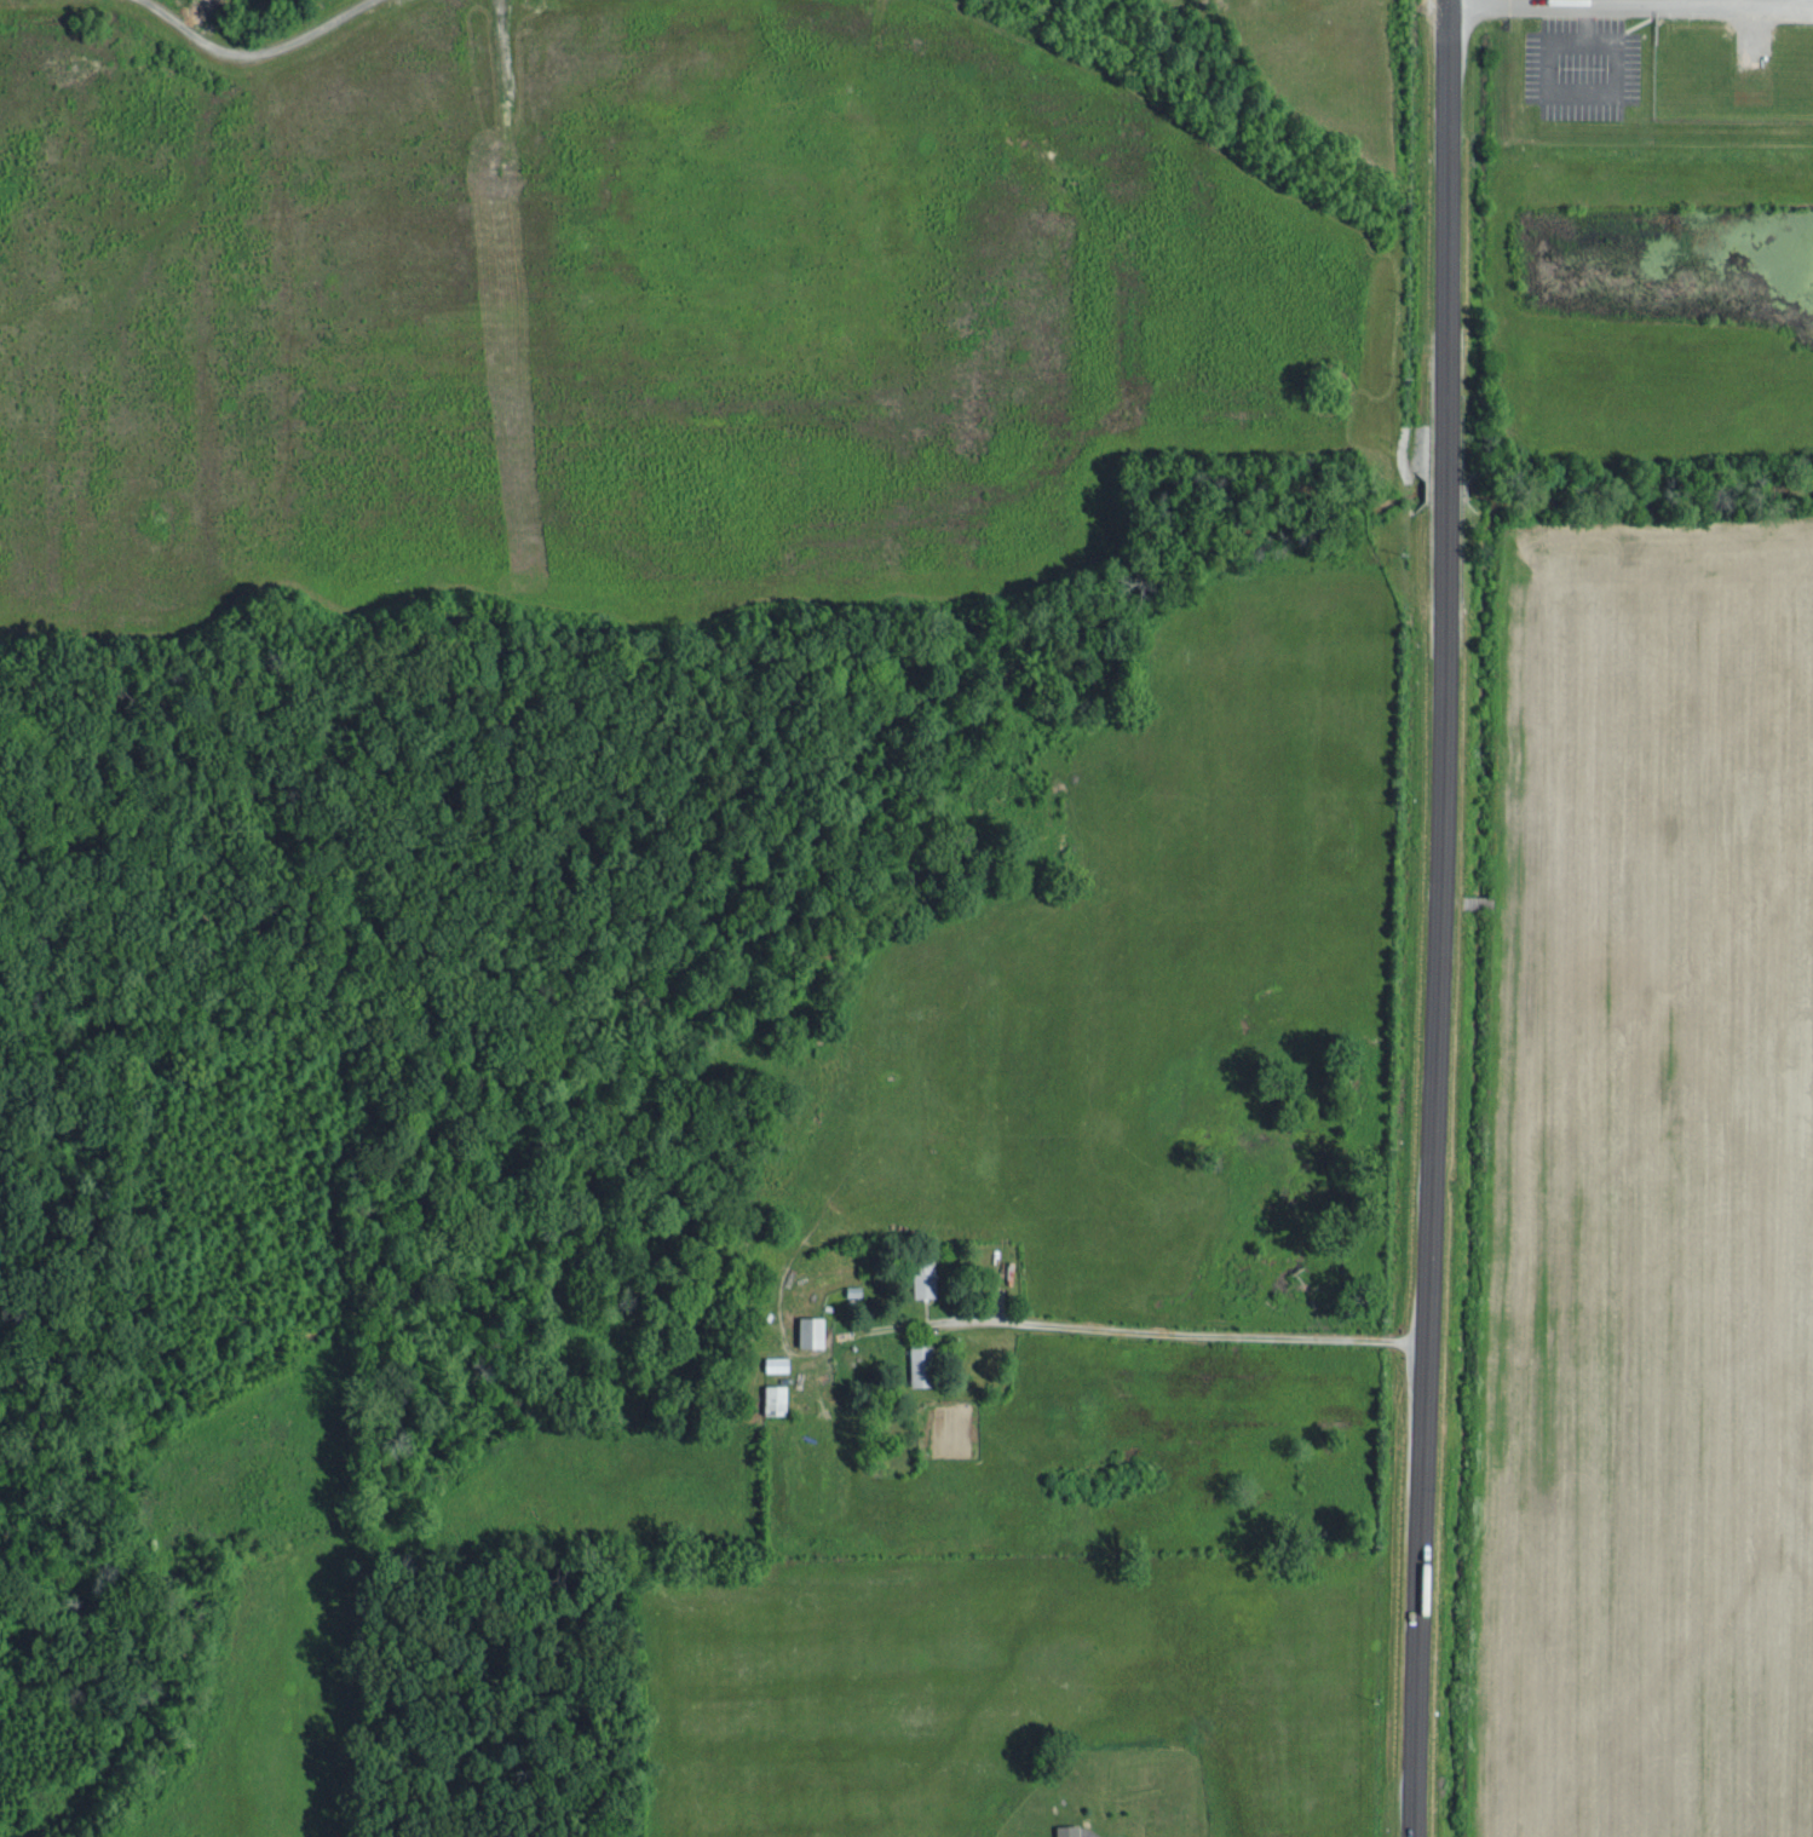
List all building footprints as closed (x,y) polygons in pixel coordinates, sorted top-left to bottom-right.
[(917,1296),(939,1294),(936,1263),(914,1265),(917,1296)] [(825,1346),(826,1316),(801,1315),(800,1345),(825,1346)] [(910,1342),(911,1385),(933,1384),(932,1341),(910,1342)] [(788,1384),(766,1383),(766,1413),(787,1413),(788,1384)] [(1057,1836),(1082,1836),(1081,1821),(1057,1822),(1057,1836)]
